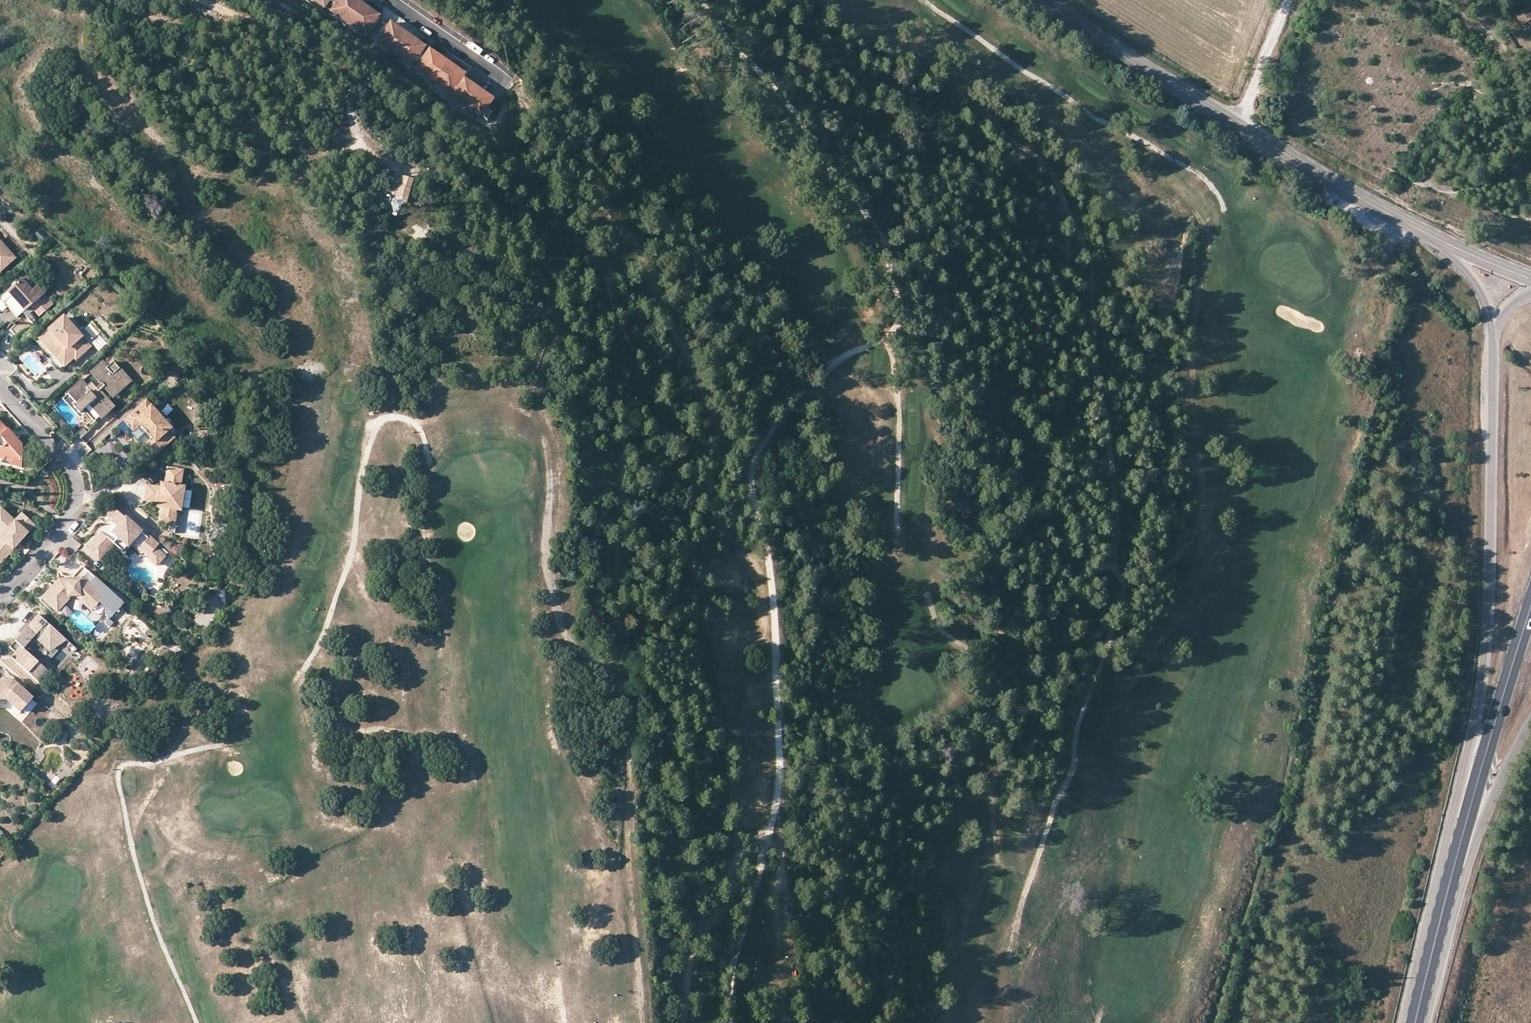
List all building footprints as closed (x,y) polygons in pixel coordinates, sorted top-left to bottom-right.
[(331,10),(349,22),(360,6),(352,0),(339,0),(331,10)] [(363,1),(360,6),(371,14),(373,11),(374,9),(363,1)] [(371,14),(360,6),(349,22),(366,34),(379,15),(373,11),(371,14)] [(1521,25),(1529,21),(1530,20),(1530,9),(1530,8),(1517,15),(1521,25)] [(395,29),(397,26),(390,22),(377,41),(394,53),(406,37),(395,29)] [(406,37),(409,33),(398,25),(397,26),(395,29),(406,37)] [(409,33),(406,37),(417,45),(419,42),(420,41),(409,33)] [(417,45),(406,37),(394,53),(411,65),(415,59),(419,54),(425,47),(419,42),(417,45)] [(435,58),(437,56),(431,51),(426,58),(422,64),(417,70),(435,82),(446,66),(435,58)] [(426,58),(419,54),(415,59),(422,64),(426,58)] [(449,62),(438,54),(437,56),(435,58),(446,66),(449,62)] [(460,70),(449,62),(446,66),(457,74),(459,71),(460,70)] [(465,76),(459,71),(457,74),(446,66),(435,82),(452,95),(465,76)] [(468,107),(479,93),(472,88),(474,85),(466,79),(453,97),(468,107)] [(481,90),(474,85),(472,88),(479,93),(481,90)] [(488,95),(481,90),(479,93),(486,98),(488,95)] [(486,98),(479,93),(468,107),(483,118),(496,100),(488,95),(486,98)] [(415,181),(406,179),(403,188),(401,188),(398,200),(409,204),(415,181)] [(15,258),(0,241),(0,272),(15,258)] [(23,280),(2,300),(19,319),(25,314),(28,317),(14,330),(21,338),(38,322),(37,321),(55,305),(46,295),(47,294),(40,286),(34,292),(23,280)] [(63,316),(40,338),(57,356),(67,347),(76,357),(89,345),(87,343),(93,337),(83,326),(77,332),(63,316)] [(66,366),(76,357),(67,347),(57,356),(66,366)] [(122,370),(115,363),(109,369),(104,364),(73,393),(82,402),(77,406),(76,408),(82,414),(87,409),(96,419),(102,414),(105,417),(115,408),(101,393),(107,388),(116,397),(123,391),(119,387),(121,385),(125,389),(132,382),(123,372),(122,374),(120,371),(122,370)] [(82,402),(73,393),(69,397),(77,406),(82,402)] [(149,402),(126,423),(136,434),(133,436),(143,447),(152,439),(154,441),(149,446),(158,456),(177,440),(170,433),(174,430),(149,402)] [(0,422),(0,452),(6,459),(23,459),(23,446),(9,430),(8,431),(0,422)] [(136,434),(126,423),(120,428),(130,439),(133,436),(136,434)] [(88,433),(86,431),(79,437),(81,439),(88,433)] [(0,452),(0,463),(23,469),(23,459),(6,459),(0,452)] [(185,472),(171,469),(169,483),(170,483),(170,485),(164,484),(163,492),(160,491),(160,488),(150,486),(148,501),(161,503),(160,507),(164,508),(162,524),(176,526),(179,510),(182,488),(185,472)] [(187,489),(182,488),(179,510),(183,511),(187,489)] [(0,509),(0,534),(2,536),(0,539),(0,555),(0,566),(16,548),(14,546),(18,541),(21,543),(36,526),(22,514),(15,522),(0,509)] [(149,539),(116,511),(108,519),(109,520),(101,529),(104,532),(94,543),(99,547),(93,554),(101,560),(115,544),(124,552),(133,540),(141,547),(149,539)] [(150,537),(149,539),(141,547),(151,556),(158,548),(160,546),(150,537)] [(99,547),(94,543),(88,550),(93,554),(99,547)] [(151,556),(150,557),(159,565),(167,556),(158,548),(151,556)] [(60,580),(43,598),(58,612),(69,599),(69,596),(80,596),(89,604),(97,596),(102,601),(100,602),(114,616),(124,604),(83,566),(73,576),(67,577),(68,579),(68,582),(62,582),(60,580)] [(69,596),(69,599),(79,598),(92,611),(100,602),(102,601),(97,596),(89,604),(80,596),(69,596)] [(38,613),(9,646),(15,651),(11,656),(39,681),(49,669),(25,648),(41,629),(44,632),(41,636),(52,644),(61,633),(38,613)] [(52,644),(41,636),(38,639),(51,650),(68,639),(61,633),(52,644)] [(0,681),(0,700),(7,700),(22,714),(35,700),(19,685),(17,687),(14,685),(14,681),(0,681)]
